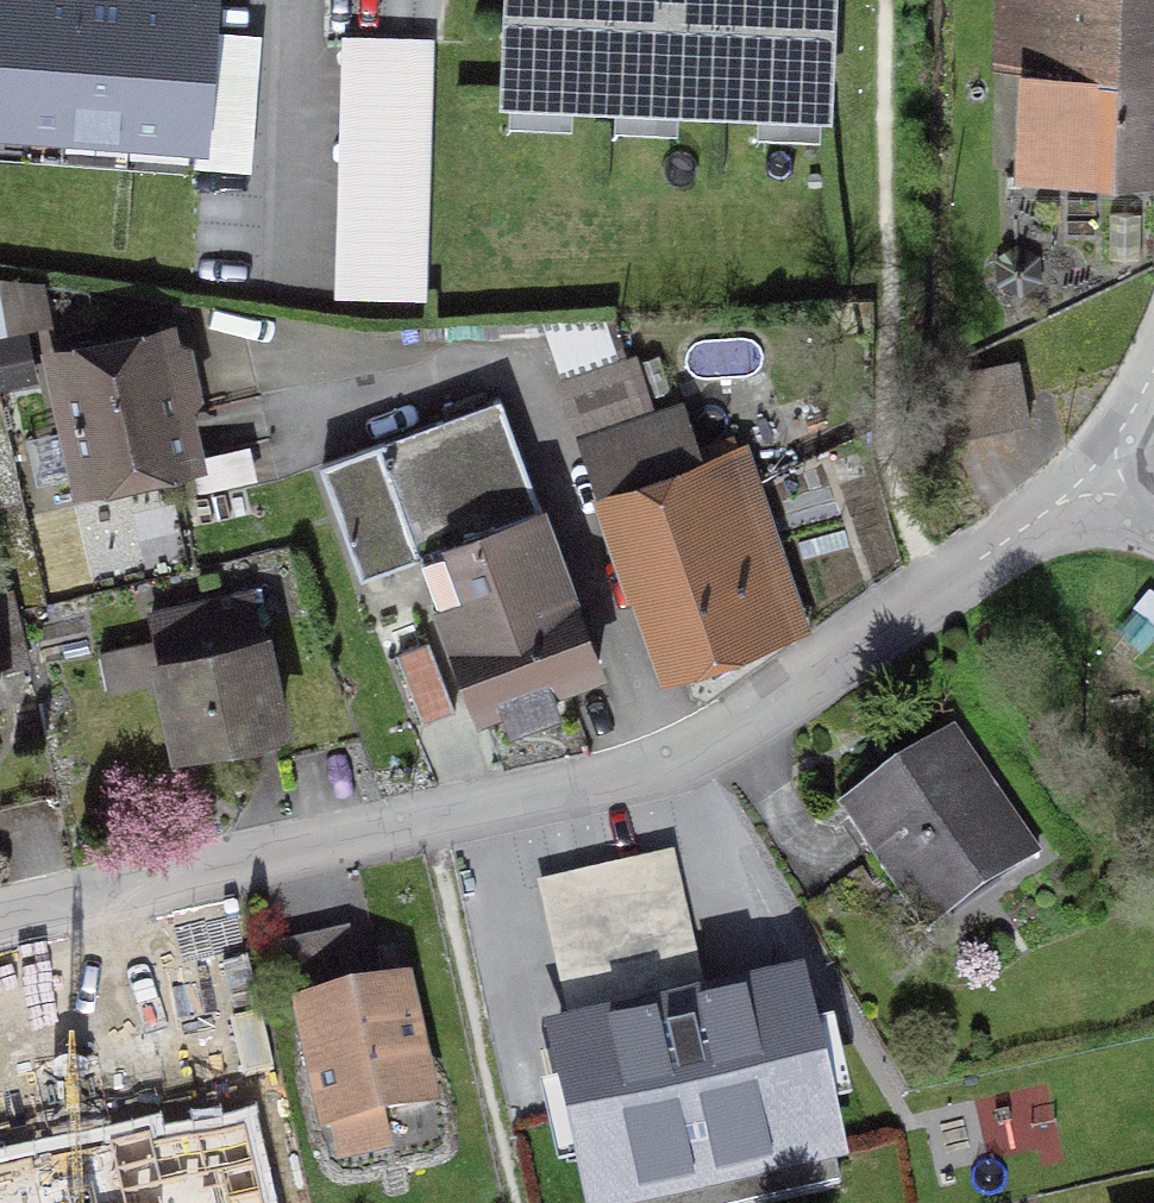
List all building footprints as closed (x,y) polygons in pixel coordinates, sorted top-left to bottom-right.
[(210,144),(222,0),(2,0),(0,18),(0,125),(210,144)] [(492,104),(810,118),(815,0),(497,0),(492,104)] [(994,71),(1021,72),(1017,162),(1153,168),(1153,0),(997,0),(994,71)] [(423,299),(428,43),(342,42),(337,297),(423,299)] [(81,486),(186,462),(158,337),(53,361),(81,486)] [(1014,365),(946,378),(957,440),(1025,427),(1014,365)] [(632,539),(619,544),(660,670),(790,626),(735,459),(696,473),(673,415),(643,425),(625,374),(563,395),(600,506),(619,499),(632,539)] [(418,557),(473,706),(475,712),(500,703),(509,728),(554,711),(545,686),(594,668),(566,592),(549,598),(544,585),(518,595),(523,607),(513,611),(482,535),(538,515),(497,401),(319,469),(360,578),(418,557)] [(230,598),(148,616),(179,751),(276,729),(251,613),(230,598)] [(425,646),(394,658),(419,726),(451,714),(425,646)] [(916,786),(897,799),(889,787),(843,818),(910,916),(1021,841),(954,743),(908,774),(916,786)] [(571,1018),(707,989),(677,854),(542,884),(571,1018)] [(832,1156),(793,991),(690,1015),(556,1046),(593,1202),(633,1202),(832,1156)] [(423,1103),(398,993),(299,1015),(325,1125),(423,1103)] [(47,1049),(39,1003),(0,1009),(0,1056),(47,1049)]
